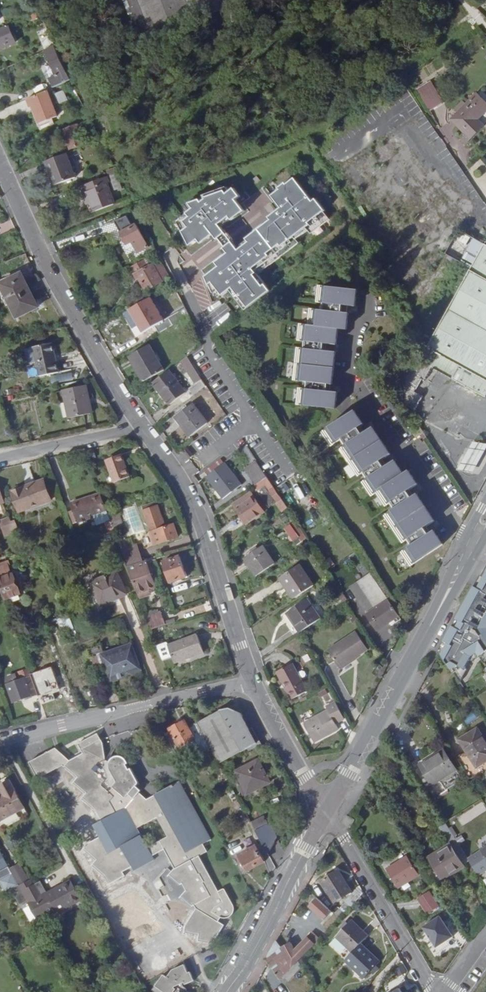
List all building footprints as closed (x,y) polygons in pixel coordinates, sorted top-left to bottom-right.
[(142,15),(150,35),(188,19),(224,5),(221,0),(136,0),(142,15)] [(0,28),(0,49),(16,42),(8,24),(0,28)] [(49,77),(54,87),(71,78),(55,45),(45,49),(56,74),(49,77)] [(32,106),(35,105),(42,121),(59,114),(52,97),(48,89),(28,98),(32,106)] [(56,93),(60,102),(68,98),(64,90),(56,93)] [(472,139),(485,126),(479,119),(485,111),(485,100),(479,93),(453,119),(472,139)] [(446,115),(434,103),(427,110),(439,122),(446,115)] [(80,141),(72,122),(62,126),(69,145),(80,141)] [(78,173),(68,150),(48,159),(58,182),(78,173)] [(94,210),(115,202),(103,175),(83,184),(94,210)] [(266,294),(254,277),(252,273),(292,242),(304,233),(315,225),(312,221),(319,216),(320,215),(311,203),(308,205),(290,182),(282,189),(280,187),(274,192),(275,194),(268,200),(272,205),(276,212),(273,214),(275,216),(270,220),(246,239),(246,240),(236,248),(235,247),(226,255),(224,256),(223,259),(217,264),(219,267),(209,275),(213,283),(216,281),(221,287),(227,296),(231,293),(229,291),(232,289),(236,286),(245,298),(241,301),(247,309),(266,294)] [(211,236),(221,229),(221,228),(230,220),(231,221),(244,211),(235,200),(242,195),(235,187),(231,190),(227,185),(205,194),(207,197),(203,200),(202,197),(191,202),(195,207),(192,209),(191,210),(192,211),(195,213),(189,218),(193,224),(187,229),(194,244),(199,240),(201,242),(207,238),(210,238),(211,236)] [(268,209),(272,215),(273,214),(276,212),(272,205),(268,209)] [(195,213),(192,211),(181,216),(187,229),(193,224),(189,218),(195,213)] [(114,221),(119,228),(130,222),(125,215),(114,221)] [(324,223),(319,216),(312,221),(315,225),(304,233),(307,236),(324,223)] [(123,233),(129,243),(134,240),(141,253),(147,250),(141,237),(143,236),(138,225),(123,233)] [(221,229),(211,236),(215,241),(218,239),(225,234),(221,229)] [(225,247),(231,242),(225,234),(218,239),(225,247)] [(222,249),(226,255),(235,247),(231,242),(225,247),(222,249)] [(252,273),(254,277),(295,245),(292,242),(252,273)] [(161,261),(138,272),(142,280),(146,289),(161,281),(158,274),(165,270),(161,261)] [(137,283),(142,280),(138,272),(133,275),(137,283)] [(5,283),(13,301),(19,314),(41,305),(27,273),(5,283)] [(485,394),(485,280),(474,274),(427,360),(485,394)] [(5,283),(3,279),(0,281),(0,284),(9,302),(13,301),(5,283)] [(216,291),(221,287),(216,281),(213,283),(216,291)] [(232,289),(241,301),(245,298),(236,286),(232,289)] [(340,329),(348,329),(350,314),(349,313),(350,305),(357,306),(358,290),(321,287),(319,303),(324,303),(324,311),(310,310),(308,325),(302,325),(300,341),(306,341),(305,349),(299,348),(296,380),(306,382),(309,382),(333,384),(334,384),(338,353),(329,352),(329,344),(338,345),(340,329)] [(160,332),(175,324),(170,316),(165,319),(152,296),(131,308),(144,330),(156,324),(160,332)] [(55,372),(48,343),(30,347),(37,376),(55,372)] [(161,370),(149,347),(130,357),(142,380),(161,370)] [(163,374),(154,380),(170,402),(186,391),(170,369),(163,374)] [(201,378),(188,387),(192,393),(205,384),(201,378)] [(309,382),(308,390),(332,393),(333,384),(309,382)] [(87,413),(81,386),(61,390),(67,417),(87,413)] [(301,404),(339,408),(340,393),(332,393),(308,390),(302,390),(301,404)] [(208,422),(194,403),(177,415),(191,434),(208,422)] [(377,492),(386,506),(388,504),(391,503),(395,509),(391,512),(386,515),(403,542),(408,539),(412,546),(408,549),(402,552),(411,566),(443,544),(434,531),(432,532),(428,526),(435,522),(418,495),(417,496),(412,489),(419,485),(411,471),(405,475),(397,461),(388,466),(384,460),(393,455),(375,427),(367,433),(362,426),(365,424),(356,411),(342,420),(324,431),(333,445),(342,439),(346,446),(343,448),(360,476),(364,473),(368,480),(364,482),(373,495),(377,492)] [(420,437),(426,433),(421,424),(412,430),(415,434),(418,438),(420,437)] [(188,446),(193,454),(197,451),(192,444),(188,446)] [(110,479),(126,473),(119,451),(102,456),(110,479)] [(240,485),(225,462),(208,475),(223,497),(240,485)] [(253,477),(257,484),(269,476),(265,470),(253,477)] [(269,476),(257,484),(260,488),(272,481),(269,476)] [(39,479),(8,490),(15,510),(47,500),(39,479)] [(278,486),(281,493),(289,489),(285,482),(278,486)] [(105,515),(106,515),(102,504),(97,490),(93,491),(93,493),(68,502),(71,509),(72,513),(69,514),(71,521),(94,513),(97,521),(100,521),(103,529),(109,526),(105,515)] [(263,510),(254,495),(238,506),(247,521),(263,510)] [(111,516),(106,503),(102,504),(106,515),(107,518),(111,516)] [(161,526),(153,504),(140,509),(151,542),(172,535),(168,524),(161,526)] [(304,532),(296,521),(287,526),(295,538),(304,532)] [(122,557),(136,552),(133,545),(119,550),(122,557)] [(246,556),(257,574),(275,562),(263,545),(246,556)] [(139,560),(136,552),(122,557),(125,565),(139,560)] [(184,578),(176,557),(159,563),(166,583),(184,578)] [(140,564),(139,560),(125,565),(126,569),(140,564)] [(140,564),(126,569),(137,598),(150,593),(152,588),(156,586),(151,571),(153,571),(150,560),(140,564)] [(281,577),(294,597),(314,584),(301,564),(281,577)] [(474,589),(459,617),(446,640),(440,652),(452,669),(459,666),(470,672),(475,659),(481,656),(485,664),(485,567),(474,589)] [(114,571),(96,579),(98,583),(91,586),(94,593),(90,594),(93,608),(94,609),(95,610),(97,611),(99,611),(119,603),(116,598),(125,594),(114,571)] [(3,597),(17,592),(9,572),(0,575),(0,593),(0,594),(2,598),(3,597)] [(371,615),(391,603),(382,590),(373,576),(353,589),(371,615)] [(299,631),(320,618),(306,598),(286,611),(299,631)] [(391,603),(371,615),(370,616),(380,632),(401,618),(391,603)] [(157,614),(145,619),(149,631),(150,631),(160,627),(162,627),(157,614)] [(160,627),(150,631),(153,640),(165,636),(162,627),(160,627)] [(326,647),(338,668),(368,652),(356,631),(326,647)] [(172,669),(202,659),(195,641),(166,652),(172,669)] [(140,669),(133,650),(117,656),(116,653),(108,656),(109,659),(104,661),(99,662),(97,657),(97,656),(90,659),(96,673),(104,671),(106,670),(111,682),(135,674),(134,671),(140,669)] [(290,661),(274,671),(289,698),(305,690),(290,661)] [(344,679),(341,674),(334,680),(343,694),(351,688),(352,689),(366,678),(359,668),(344,679)] [(108,683),(104,671),(96,673),(100,686),(108,683)] [(61,677),(36,686),(40,698),(65,689),(61,677)] [(38,696),(32,679),(9,687),(15,704),(38,696)] [(344,716),(335,699),(325,705),(327,708),(302,722),(313,741),(337,727),(334,722),(344,716)] [(219,712),(196,723),(211,750),(219,763),(257,743),(241,713),(229,708),(219,712)] [(171,732),(166,735),(177,756),(180,755),(176,748),(179,747),(180,748),(188,745),(192,751),(199,747),(203,754),(211,750),(196,723),(189,727),(185,721),(170,729),(171,732)] [(476,768),(485,761),(485,744),(477,729),(459,740),(476,768)] [(192,905),(195,906),(195,907),(195,909),(185,925),(185,931),(199,934),(199,939),(213,942),(223,926),(218,922),(220,918),(222,919),(224,920),(226,920),(229,921),(230,921),(231,920),(232,920),(233,920),(234,919),(235,918),(236,917),(236,916),(237,915),(237,914),(237,913),(237,912),(237,911),(235,906),(225,886),(218,890),(199,855),(206,851),(202,844),(210,839),(179,781),(153,794),(154,795),(146,799),(137,792),(140,788),(134,782),(136,779),(123,754),(122,753),(121,752),(120,752),(119,751),(118,751),(117,751),(116,750),(115,750),(114,751),(113,751),(112,751),(111,752),(111,753),(110,753),(110,754),(109,755),(109,756),(108,757),(108,758),(108,757),(103,757),(95,737),(79,745),(82,751),(69,757),(56,745),(29,759),(38,775),(62,762),(64,764),(66,764),(79,775),(75,780),(86,790),(83,795),(96,807),(102,818),(93,823),(99,836),(88,841),(83,848),(95,859),(92,863),(105,875),(109,882),(124,875),(122,870),(131,866),(133,870),(154,859),(151,855),(164,849),(175,869),(171,873),(180,883),(182,883),(186,890),(181,895),(192,905)] [(443,751),(420,766),(431,785),(438,780),(444,790),(460,779),(443,751)] [(256,761),(234,773),(246,795),(268,783),(256,761)] [(21,808),(5,780),(0,783),(0,792),(1,795),(0,795),(0,819),(21,808)] [(267,813),(249,819),(252,828),(270,822),(267,813)] [(350,828),(354,820),(346,816),(342,823),(350,828)] [(439,828),(443,834),(449,830),(445,824),(439,828)] [(269,826),(257,833),(269,855),(277,840),(269,826)] [(462,866),(461,864),(460,862),(466,858),(449,830),(443,834),(450,845),(429,858),(441,879),(462,866)] [(256,847),(240,855),(248,871),(264,863),(256,847)] [(386,869),(396,888),(417,875),(406,857),(386,869)] [(9,868),(13,874),(19,886),(29,880),(20,863),(9,868)] [(350,893),(338,872),(321,883),(333,904),(350,893)] [(19,886),(13,874),(1,881),(7,892),(15,888),(19,896),(17,897),(23,907),(29,904),(19,886)] [(29,904),(38,921),(57,911),(59,914),(82,900),(71,881),(43,896),(36,884),(33,885),(31,879),(29,880),(19,886),(29,904)] [(417,899),(426,914),(436,907),(427,892),(417,899)] [(330,909),(321,918),(332,929),(340,920),(330,909)] [(420,927),(434,948),(453,936),(439,915),(420,927)] [(285,945),(280,937),(278,942),(294,968),(298,965),(332,929),(321,918),(320,917),(308,929),(310,933),(298,946),(294,939),(285,945)] [(337,937),(353,954),(359,948),(367,940),(351,924),(337,937)] [(266,962),(268,966),(280,983),(284,979),(294,968),(278,942),(266,962)] [(377,967),(359,948),(353,954),(345,962),(363,980),(377,967)] [(398,978),(408,973),(403,964),(393,970),(398,978)] [(294,968),(284,979),(288,985),(302,972),(298,965),(294,968)] [(183,969),(172,975),(166,985),(163,983),(158,991),(174,991),(185,985),(187,987),(194,983),(190,975),(187,976),(183,969)]
